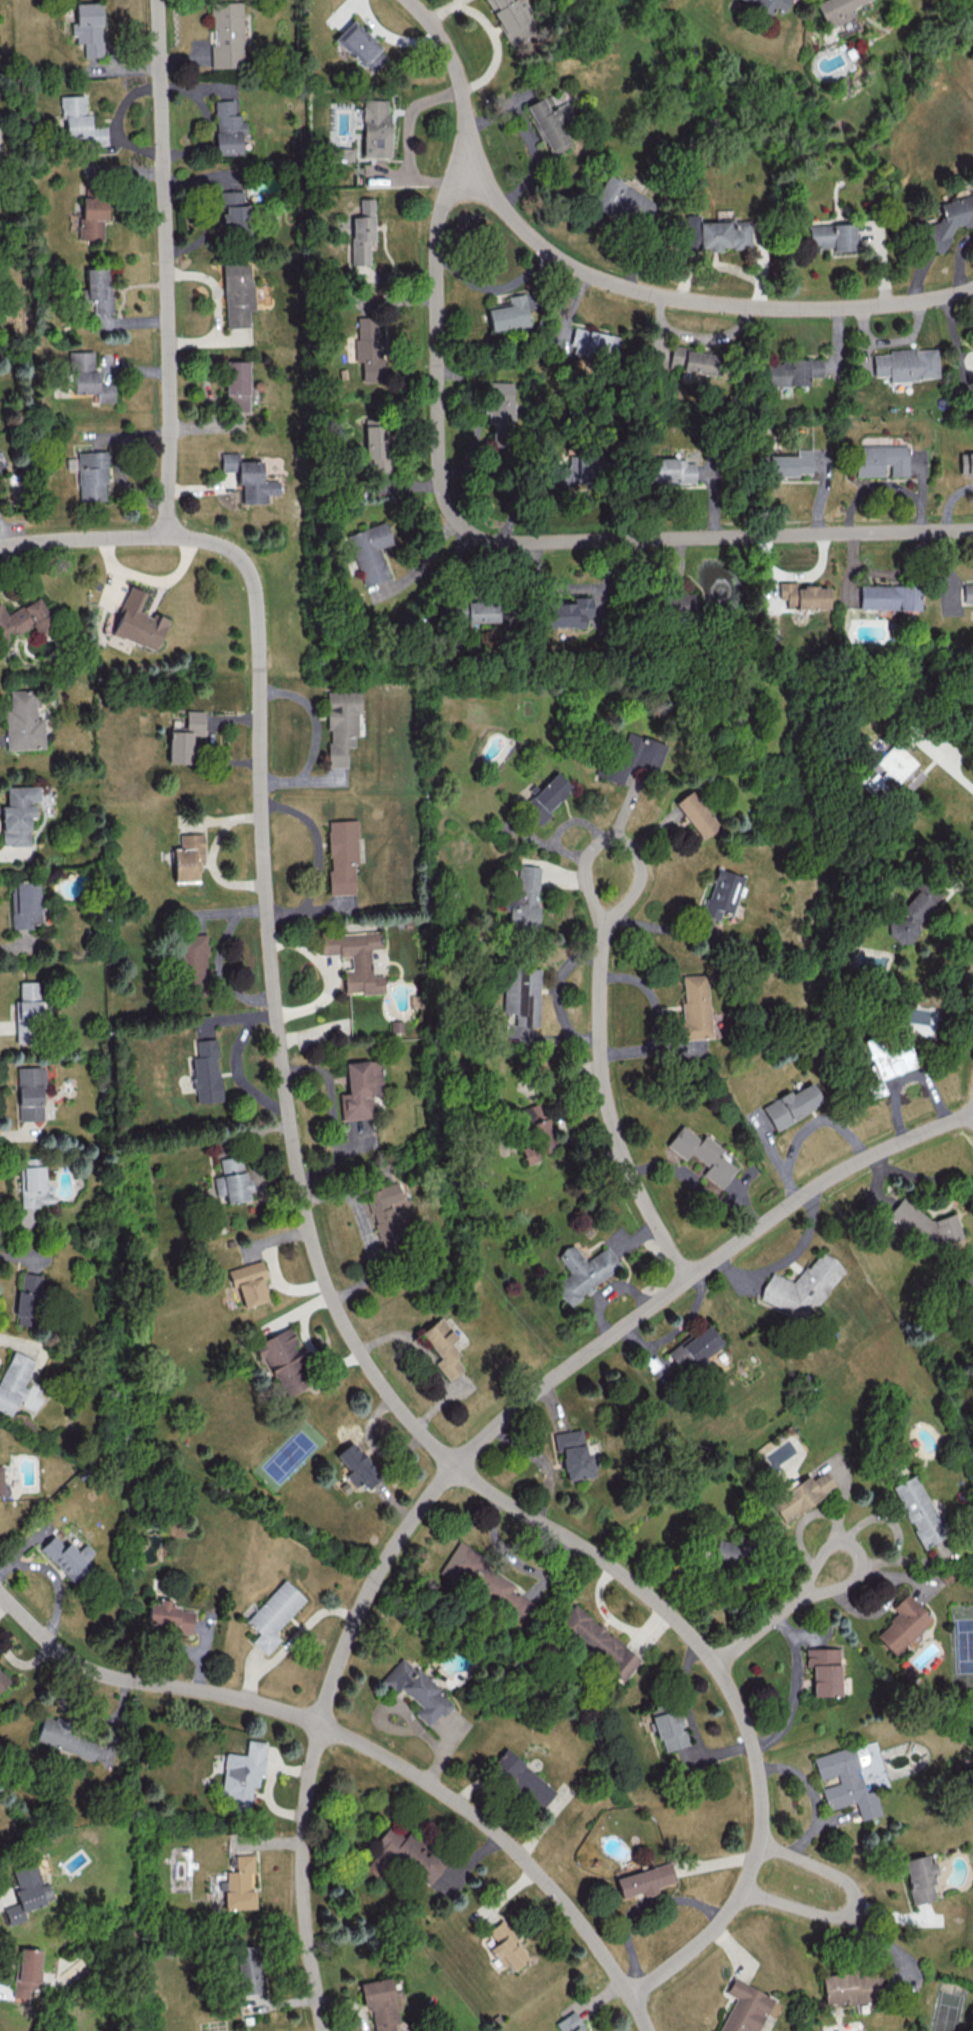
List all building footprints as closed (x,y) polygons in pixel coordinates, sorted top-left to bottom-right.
[(487,1),(511,48),(536,35),(522,8),(526,6),(523,0),(488,0),(487,1)] [(814,2),(823,28),(826,28),(841,22),(844,31),(849,31),(857,28),(849,7),(868,0),(819,0),(814,2)] [(243,67),(242,1),(210,2),(211,67),(243,67)] [(84,43),(84,57),(102,56),(101,3),(75,4),(76,24),(73,24),(73,43),(84,43)] [(389,54),(351,20),(334,39),(371,74),(389,54)] [(525,105),(550,155),(570,145),(559,124),(573,117),(565,100),(554,106),(548,94),(525,105)] [(107,145),(107,126),(91,127),(90,114),(85,114),(85,95),(61,96),(61,117),(66,117),(67,137),(90,137),(90,145),(107,145)] [(386,100),(363,99),(362,157),(389,158),(390,113),(386,113),(386,100)] [(216,154),(241,153),(240,134),(244,134),(243,114),(234,114),(233,100),(214,100),(216,154)] [(354,147),(333,147),(332,160),(353,161),(354,147)] [(611,207),(644,227),(658,204),(608,174),(589,205),(606,215),(611,207)] [(220,190),(221,205),(222,205),(223,229),(246,229),(245,190),(220,190)] [(942,220),(928,223),(921,220),(916,230),(918,242),(941,253),(949,238),(949,237),(956,223),(965,227),(972,225),(972,194),(938,201),(942,220)] [(102,239),(102,220),(108,220),(108,197),(83,197),(83,217),(79,217),(79,239),(102,239)] [(351,216),(351,264),(368,265),(369,241),(373,241),(374,198),(359,198),(359,217),(351,216)] [(685,249),(707,248),(707,251),(721,251),(721,248),(751,247),(750,219),(698,221),(698,214),(684,215),(685,249)] [(854,223),(807,225),(808,249),(855,248),(854,223)] [(226,328),(248,327),(247,311),(253,310),(251,263),(222,265),(226,328)] [(94,300),(94,313),(111,313),(109,268),(85,268),(86,300),(94,300)] [(508,305),(486,309),(490,331),(529,324),(524,292),(507,295),(508,305)] [(361,382),(382,382),(381,336),(375,337),(375,315),(355,315),(356,361),(361,361),(361,382)] [(618,335),(573,328),(570,354),(615,360),(618,335)] [(669,368),(715,373),(718,353),(671,347),(669,368)] [(938,378),(936,347),(887,350),(888,353),(872,354),(873,376),(888,375),(888,381),(938,378)] [(70,351),(71,393),(97,392),(97,402),(115,401),(115,383),(99,383),(99,370),(94,370),(93,350),(70,351)] [(765,361),(766,386),(808,385),(808,376),(823,376),(823,359),(765,361)] [(248,361),(225,361),(225,410),(247,411),(248,361)] [(513,382),(485,381),(485,412),(488,412),(487,424),(512,425),(513,382)] [(364,458),(371,458),(371,470),(386,470),(385,413),(363,414),(364,458)] [(857,475),(882,476),(882,464),(889,464),(889,475),(907,475),(907,445),(857,445),(857,475)] [(768,455),(768,476),(812,475),(811,448),(796,449),(796,455),(768,455)] [(107,451),(77,452),(79,500),(104,500),(104,483),(107,483),(107,451)] [(241,502),(266,502),(266,495),(277,495),(277,480),(261,480),(261,457),(238,457),(238,453),(221,453),(221,471),(237,471),(237,483),(241,483),(241,502)] [(601,456),(568,456),(568,468),(553,468),(553,480),(601,480),(601,456)] [(694,462),(686,462),(686,457),(643,458),(644,483),(695,481),(694,462)] [(362,585),(388,577),(379,548),(392,544),(386,522),(346,534),(362,585)] [(828,608),(827,586),(794,586),(794,582),(778,582),(778,599),(785,599),(785,608),(828,608)] [(963,584),(963,603),(972,603),(972,584),(963,584)] [(859,608),(919,609),(919,585),(860,585),(859,608)] [(154,650),(167,618),(152,613),(151,616),(138,611),(146,592),(130,586),(112,634),(154,650)] [(694,592),(660,593),(661,616),(694,615),(694,592)] [(591,596),(573,596),(573,602),(543,603),(543,627),(585,627),(585,616),(592,616),(591,596)] [(0,602),(0,643),(31,627),(37,640),(48,634),(46,629),(53,625),(39,597),(6,614),(0,602)] [(467,622),(505,621),(504,599),(467,599),(467,622)] [(6,749),(44,748),(42,717),(35,717),(35,706),(38,706),(38,689),(8,690),(9,707),(4,708),(6,749)] [(326,767),(346,767),(346,747),(352,747),(352,737),(358,737),(358,691),(325,691),(325,729),(330,729),(330,743),(326,743),(326,767)] [(168,763),(191,763),(191,735),(203,735),(203,710),(185,710),(185,726),(168,726),(168,763)] [(603,752),(594,776),(623,785),(630,764),(657,773),(667,744),(628,730),(618,757),(603,752)] [(897,783),(916,763),(894,742),(875,762),(884,771),(878,777),(877,776),(874,779),(880,783),(888,774),(897,783)] [(550,813),(547,811),(571,787),(555,771),(520,807),(539,825),(550,813)] [(6,787),(6,805),(1,805),(2,846),(29,845),(28,817),(34,817),(34,802),(38,802),(38,786),(6,787)] [(703,839),(720,826),(691,789),(674,802),(703,839)] [(357,894),(354,820),(326,821),(329,895),(357,894)] [(202,833),(179,833),(179,848),(172,848),(173,882),(198,881),(197,862),(203,862),(202,833)] [(540,866),(518,864),(517,890),(509,890),(506,928),(536,930),(540,866)] [(732,914),(744,876),(716,868),(701,915),(719,920),(722,911),(732,914)] [(907,946),(942,891),(923,878),(900,914),(896,911),(883,931),(907,946)] [(30,928),(29,923),(39,923),(38,882),(10,883),(11,929),(30,928)] [(344,994),(384,992),(383,975),(371,975),(370,949),(380,949),(379,931),(319,934),(320,956),(350,955),(350,969),(343,969),(344,994)] [(175,936),(178,987),(187,986),(188,994),(207,993),(204,934),(175,936)] [(538,1027),(540,970),(504,968),(502,1013),(515,1014),(514,1026),(538,1027)] [(707,974),(680,975),(683,1039),(710,1038),(707,974)] [(17,1043),(43,1042),(43,1000),(38,1000),(38,981),(16,981),(17,1043)] [(877,1080),(916,1066),(909,1047),(886,1055),(879,1034),(863,1040),(877,1080)] [(195,1103),(221,1101),(215,1038),(195,1040),(196,1056),(191,1057),(195,1103)] [(341,1119),(373,1117),(371,1096),(382,1095),(379,1059),(345,1061),(347,1093),(339,1093),(341,1119)] [(17,1066),(18,1120),(43,1120),(42,1066),(17,1066)] [(775,1130),(824,1103),(812,1081),(791,1093),(790,1090),(762,1105),(775,1130)] [(521,1107),(533,1144),(527,1146),(530,1155),(531,1158),(557,1150),(541,1101),(521,1107)] [(737,1168),(717,1154),(722,1147),(704,1134),(700,1139),(680,1124),(666,1145),(685,1160),(690,1154),(707,1166),(701,1174),(721,1189),(737,1168)] [(226,1203),(249,1200),(248,1191),(251,1190),(250,1178),(244,1179),(241,1155),(219,1158),(221,1175),(213,1176),(215,1195),(225,1194),(226,1203)] [(20,1206),(52,1205),(52,1193),(45,1193),(44,1166),(19,1167),(20,1206)] [(364,1192),(382,1249),(397,1245),(394,1237),(405,1234),(395,1201),(403,1199),(397,1182),(364,1192)] [(954,1213),(921,1224),(913,1200),(897,1205),(913,1252),(961,1236),(954,1213)] [(585,1261),(573,1243),(556,1254),(570,1273),(553,1285),(566,1305),(622,1268),(607,1246),(585,1261)] [(844,1266),(819,1249),(794,1285),(774,1271),(759,1293),(803,1324),(844,1266)] [(237,1284),(243,1307),(267,1300),(261,1278),(266,1277),(261,1260),(226,1270),(231,1286),(237,1284)] [(35,1326),(40,1274),(19,1272),(14,1324),(35,1326)] [(465,1367),(447,1343),(456,1337),(440,1316),(419,1332),(439,1359),(434,1362),(448,1381),(465,1367)] [(702,1356),(721,1344),(708,1324),(667,1351),(681,1372),(692,1364),(696,1370),(707,1363),(702,1356)] [(252,1343),(259,1359),(266,1356),(284,1397),(312,1385),(287,1328),(252,1343)] [(34,1360),(11,1350),(0,1374),(0,1411),(9,1415),(17,1398),(23,1400),(28,1388),(22,1386),(34,1360)] [(556,1432),(562,1480),(593,1476),(590,1452),(585,1453),(582,1429),(556,1432)] [(334,1455),(349,1471),(345,1475),(355,1487),(361,1481),(367,1487),(380,1474),(350,1441),(334,1455)] [(783,1522),(836,1487),(825,1470),(811,1479),(809,1475),(791,1486),(769,1500),(783,1522)] [(892,1486),(922,1548),(947,1536),(916,1473),(892,1486)] [(94,1552),(84,1543),(77,1551),(68,1542),(64,1546),(53,1534),(39,1549),(74,1582),(91,1564),(87,1559),(94,1552)] [(527,1619),(535,1603),(511,1591),(518,1578),(454,1546),(439,1575),(527,1619)] [(245,1621),(258,1633),(251,1641),(266,1654),(280,1638),(274,1633),(305,1598),(283,1579),(245,1621)] [(931,1619),(906,1593),(890,1607),(896,1613),(873,1635),(893,1655),(931,1619)] [(192,1631),(193,1609),(171,1608),(171,1599),(158,1599),(158,1603),(148,1603),(147,1630),(192,1631)] [(623,1681),(641,1661),(574,1603),(557,1623),(623,1681)] [(838,1647),(805,1648),(805,1663),(811,1663),(811,1696),(839,1695),(838,1647)] [(400,1688),(420,1706),(414,1713),(427,1725),(438,1714),(442,1717),(455,1703),(402,1656),(380,1681),(395,1694),(400,1688)] [(9,1681),(0,1671),(0,1689),(9,1681)] [(651,1715),(662,1752),(686,1745),(676,1708),(651,1715)] [(35,1741),(94,1759),(98,1744),(86,1740),(89,1729),(43,1716),(35,1741)] [(266,1741),(247,1739),(245,1754),(225,1752),(221,1793),(230,1794),(229,1808),(249,1810),(252,1786),(258,1786),(259,1775),(263,1776),(266,1741)] [(812,1756),(818,1779),(837,1774),(839,1783),(821,1787),(826,1809),(855,1802),(859,1820),(880,1814),(874,1789),(864,1791),(852,1746),(812,1756)] [(555,1792),(507,1748),(490,1765),(538,1810),(555,1792)] [(444,1865),(406,1835),(404,1837),(388,1825),(368,1850),(375,1855),(364,1868),(380,1880),(396,1859),(429,1885),(444,1865)] [(235,1854),(235,1870),(226,1871),(227,1890),(224,1890),(224,1909),(255,1908),(255,1889),(250,1889),(249,1872),(254,1871),(253,1854),(235,1854)] [(913,1904),(936,1899),(930,1874),(936,1873),(934,1861),(928,1862),(927,1854),(902,1859),(913,1904)] [(8,1924),(25,1919),(22,1910),(53,1901),(48,1882),(41,1884),(35,1862),(11,1868),(17,1889),(14,1890),(18,1902),(3,1906),(8,1924)] [(676,1883),(670,1862),(614,1877),(620,1897),(641,1891),(641,1893),(676,1883)] [(487,1930),(496,1942),(489,1948),(499,1962),(503,1959),(511,1971),(530,1957),(502,1919),(487,1930)] [(260,1993),(259,1945),(237,1945),(238,2005),(259,2005),(259,1993),(260,1993)] [(15,1998),(32,1998),(32,1989),(38,1990),(39,1949),(16,1948),(15,1998)] [(824,2005),(880,1999),(877,1972),(855,1974),(855,1971),(821,1975),(824,2005)] [(371,2030),(398,2030),(390,1977),(363,1981),(371,2030)] [(732,1978),(726,1993),(734,1996),(719,2030),(747,2030),(749,2030),(758,2030),(774,1996),(732,1978)] [(559,2030),(586,2030),(573,2010),(554,2023),(559,2030)]
